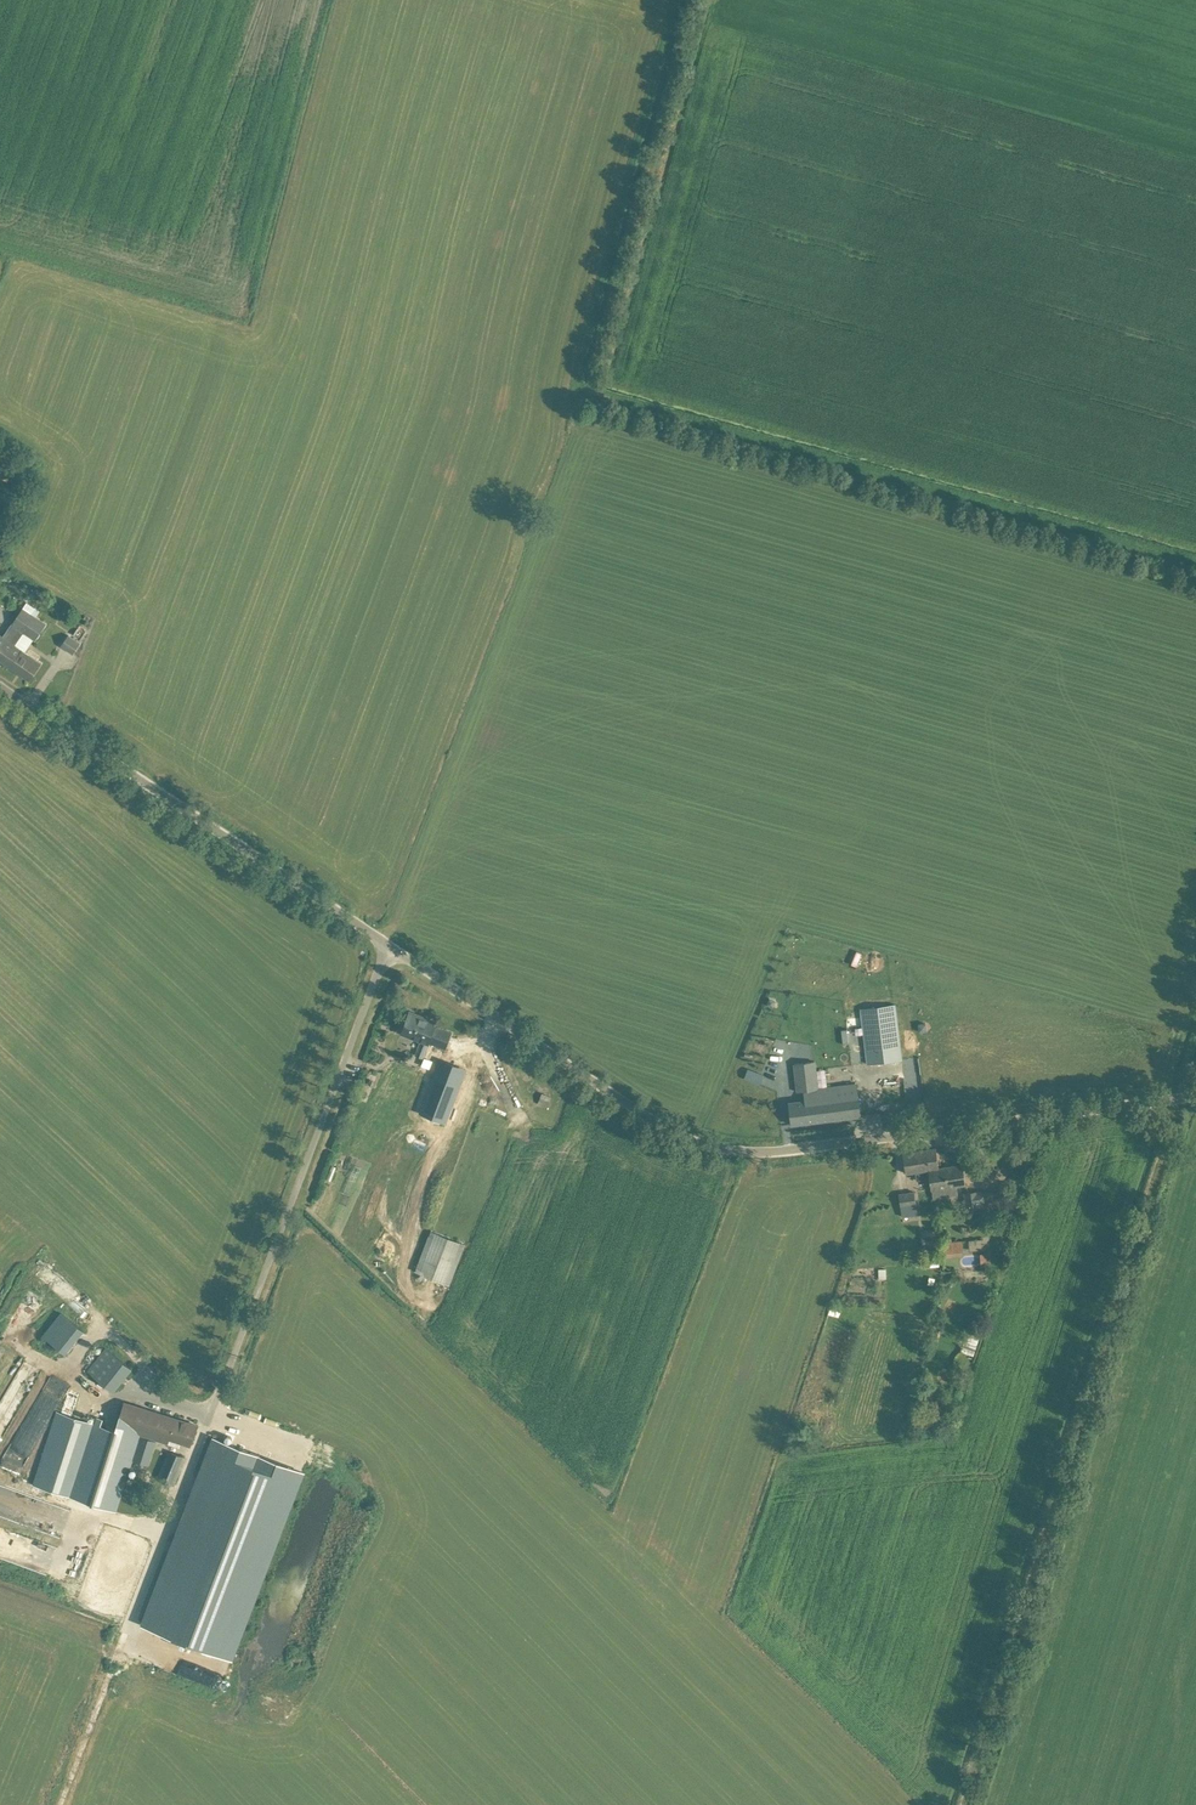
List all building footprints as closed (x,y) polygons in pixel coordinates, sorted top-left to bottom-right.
[(56,607),(57,598),(48,597),(47,606),(56,607)] [(24,632),(35,616),(23,608),(12,624),(17,627),(16,629),(15,628),(7,639),(0,634),(0,660),(3,662),(15,645),(24,632)] [(35,616),(24,632),(35,640),(46,624),(35,616)] [(81,643),(69,634),(61,645),(73,653),(81,643)] [(30,680),(37,670),(42,663),(15,645),(3,662),(30,680)] [(859,964),(865,966),(870,954),(864,952),(859,964)] [(819,971),(842,967),(841,958),(817,962),(819,971)] [(837,992),(823,993),(822,989),(814,989),(815,1007),(838,1005),(837,992)] [(895,1004),(860,1008),(867,1063),(902,1059),(895,1004)] [(935,1006),(936,1016),(945,1015),(944,1005),(935,1006)] [(427,1018),(427,1020),(409,1013),(402,1033),(401,1034),(420,1041),(415,1054),(423,1057),(430,1040),(446,1046),(451,1032),(435,1026),(437,1022),(427,1018)] [(821,1072),(816,1073),(815,1061),(794,1063),(798,1091),(804,1091),(805,1100),(789,1102),(790,1112),(791,1124),(861,1115),(859,1103),(857,1083),(818,1088),(817,1078),(821,1077),(821,1072)] [(760,1084),(764,1074),(748,1068),(744,1077),(760,1084)] [(538,1103),(547,1107),(552,1097),(543,1092),(538,1103)] [(939,1168),(939,1167),(936,1147),(903,1153),(905,1165),(906,1173),(916,1171),(917,1178),(929,1176),(928,1170),(939,1168)] [(966,1184),(965,1176),(963,1164),(939,1167),(939,1168),(928,1170),(929,1176),(931,1189),(932,1189),(934,1198),(958,1194),(957,1185),(966,1184)] [(989,1208),(998,1207),(995,1190),(986,1192),(986,1189),(965,1192),(968,1213),(990,1210),(989,1208)] [(902,1217),(918,1215),(914,1191),(899,1193),(902,1217)] [(450,1285),(465,1244),(431,1231),(416,1271),(450,1285)] [(924,1252),(937,1251),(935,1235),(923,1237),(924,1252)] [(978,1249),(983,1249),(983,1238),(968,1239),(969,1263),(978,1263),(978,1249)] [(942,1254),(963,1253),(962,1240),(941,1241),(942,1254)] [(990,1265),(989,1252),(980,1253),(981,1266),(990,1265)] [(483,1294),(492,1272),(480,1267),(471,1289),(483,1294)] [(886,1278),(886,1268),(878,1269),(878,1278),(886,1278)] [(126,1366),(139,1354),(117,1330),(116,1331),(64,1278),(37,1305),(88,1358),(104,1343),(126,1366)] [(981,1331),(969,1327),(963,1344),(976,1348),(981,1331)] [(41,1366),(29,1359),(0,1409),(0,1437),(41,1366)] [(44,1432),(67,1383),(56,1377),(45,1401),(42,1400),(30,1425),(44,1432)] [(34,1485),(104,1507),(116,1511),(141,1434),(169,1443),(170,1437),(191,1444),(197,1425),(124,1402),(115,1431),(57,1412),(34,1485)] [(22,1431),(10,1466),(9,1465),(7,1471),(21,1476),(35,1435),(22,1431)] [(141,1436),(134,1459),(149,1464),(156,1441),(141,1436)] [(231,1658),(302,1472),(215,1438),(143,1625),(231,1658)] [(170,1450),(158,1478),(174,1484),(185,1457),(170,1450)]
